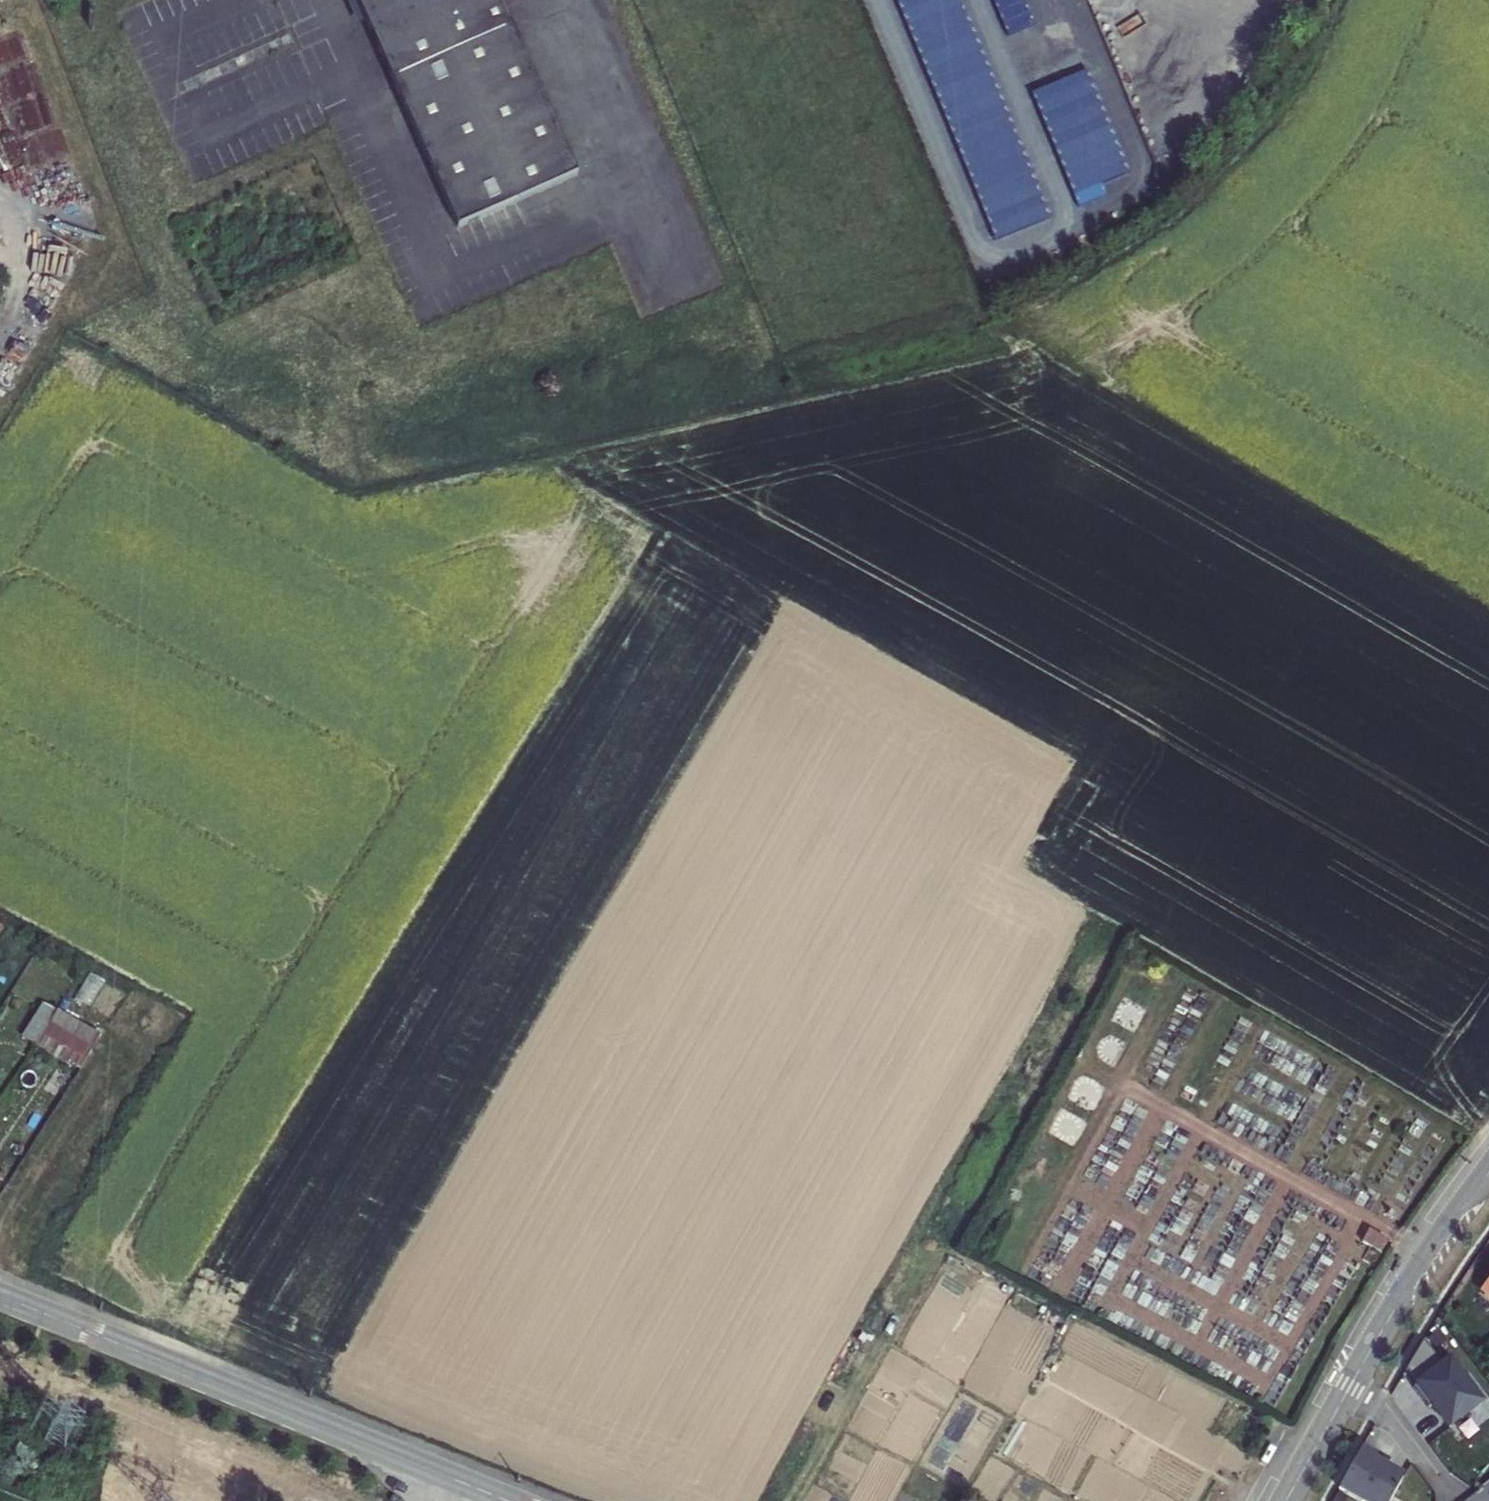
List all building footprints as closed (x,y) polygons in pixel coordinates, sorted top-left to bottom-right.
[(436,211),(553,159),(481,0),(341,0),(436,211)] [(68,1021),(55,1013),(39,1047),(50,1053),(68,1021)] [(89,1033),(68,1021),(50,1053),(94,1078),(121,1030),(98,1017),(89,1033)] [(0,1193),(0,1223),(13,1202),(0,1193)] [(1480,1278),(1488,1285),(1488,1267),(1480,1278)] [(1438,1340),(1420,1369),(1431,1383),(1427,1386),(1443,1407),(1446,1404),(1463,1426),(1488,1407),(1488,1393),(1476,1377),(1479,1374),(1466,1357),(1456,1365),(1438,1340)] [(1376,1447),(1353,1487),(1379,1500),(1404,1500),(1418,1477),(1388,1460),(1391,1455),(1376,1447)]
